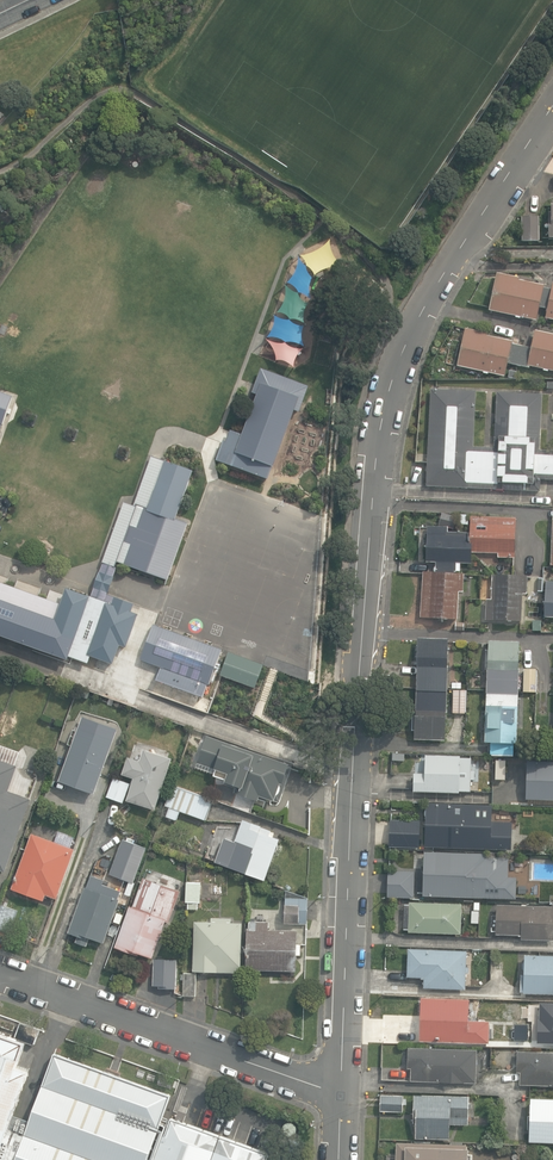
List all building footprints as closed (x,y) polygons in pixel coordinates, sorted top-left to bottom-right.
[(523,217),(523,241),(539,241),(539,216),(523,217)] [(334,254),(328,244),(317,249),(323,260),(334,254)] [(551,282),(550,288),(542,286),(542,284),(517,279),(517,276),(495,272),(487,308),(514,314),(514,316),(518,317),(519,315),(535,318),(538,306),(546,307),(544,316),(552,318),(552,282),(551,282)] [(504,374),(506,361),(528,366),(528,363),(542,366),(542,368),(546,369),(547,367),(552,369),(552,333),(533,328),(530,346),(511,342),(511,340),(485,334),(485,332),(464,327),(456,363),(482,369),(482,371),(486,372),(487,370),(504,374)] [(307,387),(260,370),(237,433),(230,430),(218,461),(267,479),(292,411),(297,413),(307,387)] [(0,388),(0,422),(7,425),(18,394),(0,388)] [(432,388),(427,485),(545,491),(545,488),(552,489),(552,451),(546,450),(549,395),(499,393),(497,447),(477,446),(480,391),(432,388)] [(188,522),(144,507),(124,566),(168,581),(188,522)] [(422,617),(457,619),(458,592),(463,592),(464,574),(456,574),(456,571),(461,571),(461,562),(472,563),(471,566),(478,566),(478,558),(472,558),(472,552),(499,553),(499,557),(515,557),(516,519),(471,517),(471,533),(448,532),(448,527),(428,526),(427,562),(437,562),(436,572),(424,572),(422,617)] [(487,620),(522,621),(523,593),(527,594),(527,576),(493,575),(492,600),(488,600),(487,620)] [(546,582),(545,617),(552,617),(552,582),(546,582)] [(0,583),(0,637),(68,661),(69,657),(89,664),(91,658),(114,666),(121,648),(128,650),(141,613),(67,587),(61,604),(0,583)] [(533,631),(542,631),(542,621),(533,621),(533,631)] [(456,630),(464,631),(465,622),(456,622),(456,630)] [(219,647),(152,625),(140,661),(161,668),(156,682),(203,697),(219,647)] [(413,737),(444,738),(448,637),(417,636),(413,737)] [(489,753),(512,754),(512,741),(515,741),(518,640),(488,639),(484,740),(490,741),(489,753)] [(263,664),(228,653),(220,677),(256,688),(263,664)] [(524,691),(536,692),(537,669),(525,669),(524,691)] [(381,688),(395,689),(396,675),(382,674),(381,688)] [(452,711),(464,711),(465,688),(453,688),(452,711)] [(131,720),(135,708),(129,706),(125,718),(131,720)] [(60,781),(95,793),(115,739),(80,727),(60,781)] [(294,765),(207,736),(197,765),(215,771),(213,777),(222,780),(221,783),(234,788),(232,793),(258,801),(260,796),(281,803),(294,765)] [(128,800),(156,809),(172,759),(144,750),(141,761),(129,758),(123,775),(135,778),(128,800)] [(414,771),(413,790),(459,791),(459,789),(471,789),(471,777),(475,777),(475,769),(472,769),(472,756),(460,756),(460,753),(425,752),(424,771),(414,771)] [(4,869),(30,797),(7,789),(16,764),(0,758),(0,867),(4,869)] [(526,800),(552,801),(552,761),(527,760),(526,800)] [(108,797),(124,803),(130,784),(114,779),(108,797)] [(167,816),(177,820),(181,811),(206,820),(213,800),(174,785),(166,805),(171,807),(167,816)] [(511,850),(512,822),(492,822),(492,805),(427,803),(425,847),(511,850)] [(214,859),(263,877),(273,849),(275,848),(276,845),(276,843),(278,837),(268,833),(270,828),(241,818),(234,840),(223,836),(214,859)] [(420,818),(389,818),(389,843),(419,843),(420,818)] [(10,887),(41,898),(43,892),(55,896),(72,848),(30,832),(10,887)] [(109,871),(133,880),(145,846),(122,837),(109,871)] [(423,895),(487,897),(488,854),(425,852),(423,895)] [(504,858),(503,868),(513,869),(513,859),(504,858)] [(138,951),(151,956),(165,919),(168,920),(179,888),(142,875),(131,904),(129,903),(113,945),(137,954),(138,951)] [(109,886),(88,879),(86,885),(84,884),(68,930),(77,933),(75,940),(87,944),(90,935),(104,940),(119,896),(118,896),(120,889),(109,885),(109,886)] [(187,906),(196,906),(196,900),(198,900),(199,880),(185,880),(185,899),(187,899),(187,906)] [(388,895),(413,896),(413,882),(389,881),(388,895)] [(520,899),(537,900),(537,887),(520,886),(520,899)] [(283,921),(305,922),(306,897),(284,888),(283,921)] [(408,929),(459,931),(460,902),(409,900),(409,913),(406,913),(405,927),(408,927),(408,929)] [(552,938),(552,925),(552,901),(551,901),(551,905),(496,902),(494,931),(520,932),(519,936),(552,938)] [(0,906),(0,929),(11,932),(15,919),(22,921),(25,910),(1,902),(0,906)] [(470,920),(478,921),(478,908),(470,908),(470,920)] [(194,919),(192,969),(239,970),(239,964),(240,964),(241,920),(230,920),(230,916),(211,915),(211,919),(194,919)] [(245,967),(296,968),(297,928),(268,928),(268,920),(249,919),(249,927),(246,927),(245,967)] [(422,984),(464,986),(466,948),(407,945),(405,974),(423,975),(422,984)] [(552,991),(552,953),(523,952),(523,958),(521,961),(521,966),(524,970),(524,972),(520,972),(520,990),(552,991)] [(154,958),(153,982),(174,983),(175,959),(154,958)] [(182,993),(194,993),(195,971),(183,970),(182,993)] [(418,1037),(487,1040),(488,1019),(467,1018),(468,997),(420,995),(418,1037)] [(531,1042),(544,1043),(545,1027),(532,1027),(531,1042)] [(269,1154),(183,1122),(186,1112),(179,1110),(175,1120),(171,1118),(170,1123),(161,1120),(170,1096),(56,1054),(25,1136),(9,1130),(31,1071),(16,1066),(25,1043),(0,1034),(0,1159),(267,1159),(269,1154)] [(410,1065),(409,1078),(474,1080),(475,1048),(407,1045),(406,1065),(410,1065)] [(520,1084),(552,1085),(552,1053),(518,1052),(517,1072),(521,1072),(520,1084)] [(381,1110),(403,1111),(404,1096),(382,1095),(381,1110)] [(416,1138),(450,1138),(451,1124),(469,1124),(469,1097),(414,1095),(414,1118),(416,1118),(416,1138)] [(552,1139),(552,1096),(530,1095),(528,1138),(552,1139)] [(468,1149),(467,1149),(467,1145),(398,1142),(397,1159),(468,1159),(468,1149)]
